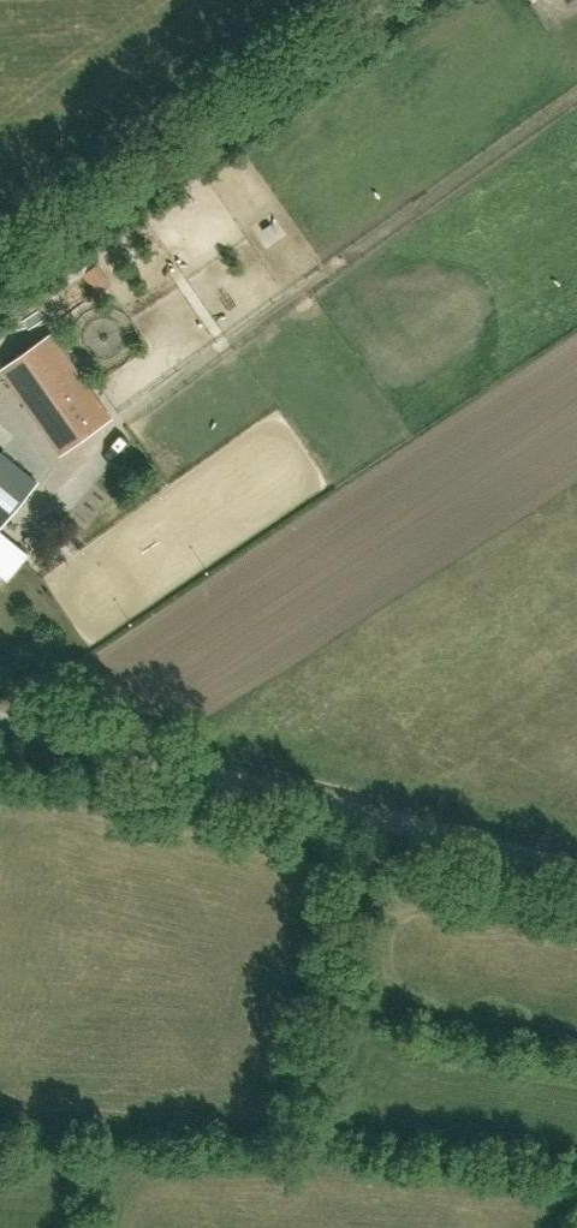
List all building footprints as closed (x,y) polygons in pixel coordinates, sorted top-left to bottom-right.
[(77,277),(48,298),(59,313),(88,292),(77,277)] [(47,305),(26,315),(32,326),(52,316),(47,305)] [(109,419),(50,335),(3,368),(62,452),(109,419)] [(40,481),(0,447),(0,528),(40,481)]
